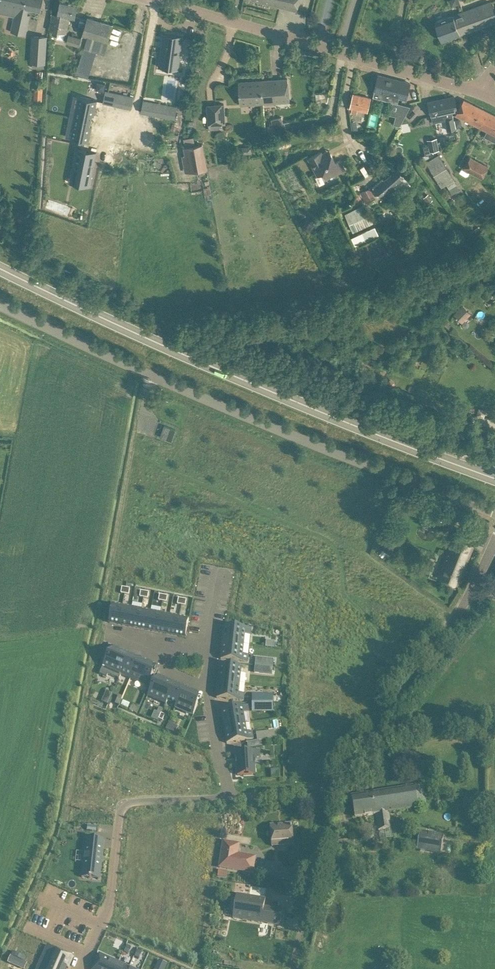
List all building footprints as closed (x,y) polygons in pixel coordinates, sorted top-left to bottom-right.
[(18,0),(0,0),(0,12),(15,15),(16,12),(18,12),(19,5),(17,5),(18,0)] [(17,5),(19,5),(18,12),(16,12),(15,15),(11,30),(26,33),(30,14),(26,13),(28,7),(41,10),(43,0),(18,0),(17,5)] [(65,33),(67,33),(70,17),(75,18),(78,2),(67,0),(60,0),(57,14),(52,13),(50,22),(49,29),(58,31),(57,38),(64,39),(65,33)] [(299,0),(257,0),(297,10),(299,0)] [(463,11),(470,30),(494,21),(494,13),(491,1),(463,11)] [(442,40),(470,30),(463,11),(435,21),(442,40)] [(108,42),(113,25),(88,17),(82,38),(79,45),(84,47),(97,52),(98,49),(105,52),(108,42)] [(161,46),(158,66),(162,66),(163,59),(179,61),(178,69),(179,69),(179,68),(178,68),(183,35),(183,36),(184,35),(163,32),(162,42),(161,46)] [(79,45),(82,38),(69,34),(67,41),(79,45)] [(33,35),(32,62),(45,63),(46,35),(33,35)] [(406,99),(410,83),(379,74),(375,90),(373,96),(398,103),(399,97),(406,99)] [(264,103),(280,102),(290,101),(288,77),(262,79),(264,103)] [(241,105),(264,103),(262,79),(239,81),(241,105)] [(36,98),(44,98),(45,85),(36,84),(36,98)] [(326,92),(316,93),(317,105),(318,108),(327,107),(326,102),(327,102),(329,92),(326,92)] [(368,111),(369,107),(371,97),(353,93),(350,107),(352,107),(351,112),(357,114),(358,109),(368,111)] [(72,107),(70,116),(91,120),(92,115),(94,115),(97,100),(80,96),(78,108),(72,107)] [(454,96),(428,102),(430,111),(432,116),(434,122),(446,119),(448,129),(456,128),(454,120),(452,112),(456,111),(456,110),(457,107),(454,96)] [(480,126),(489,111),(464,99),(456,114),(480,126)] [(399,126),(410,106),(399,103),(393,124),(399,126)] [(224,104),(207,105),(209,124),(219,124),(225,123),(224,104)] [(489,111),(480,126),(487,130),(484,136),(494,141),(494,114),(489,111)] [(70,116),(68,125),(74,126),(72,138),(89,141),(92,126),(90,125),(91,120),(70,116)] [(268,132),(286,128),(285,122),(283,123),(282,116),(272,119),(273,124),(267,126),(268,132)] [(430,145),(424,146),(425,155),(431,154),(431,151),(439,149),(436,138),(429,139),(430,145)] [(191,171),(207,168),(203,144),(195,145),(187,146),(191,171)] [(78,157),(75,175),(90,178),(89,184),(90,184),(97,151),(95,151),(87,149),(77,147),(75,156),(78,157)] [(336,162),(331,153),(329,150),(322,154),(321,151),(309,157),(314,166),(318,175),(321,174),(325,174),(326,179),(336,173),(345,169),(340,160),(336,162)] [(439,154),(426,161),(442,187),(447,184),(449,189),(457,184),(439,154)] [(470,155),(464,168),(482,178),(489,165),(470,155)] [(413,185),(404,175),(398,168),(385,180),(383,178),(373,187),(380,195),(393,183),(402,194),(413,185)] [(375,198),(370,187),(361,192),(365,202),(369,200),(371,204),(376,202),(374,198),(375,198)] [(433,199),(429,193),(424,197),(428,203),(433,199)] [(53,211),(56,201),(49,198),(46,208),(53,211)] [(365,205),(346,215),(353,231),(373,222),(365,205)] [(375,226),(361,232),(365,240),(379,233),(375,226)] [(461,321),(470,312),(462,305),(454,314),(461,321)] [(390,378),(385,384),(391,389),(396,382),(390,378)] [(172,441),(176,429),(165,425),(160,436),(172,441)] [(433,521),(431,527),(436,530),(439,523),(433,521)] [(458,585),(476,541),(455,533),(437,577),(458,585)] [(382,557),(387,551),(382,547),(377,553),(382,557)] [(123,607),(113,605),(109,623),(119,624),(123,607)] [(151,612),(148,630),(157,632),(160,614),(161,608),(152,606),(151,612)] [(123,607),(119,624),(129,626),(132,608),(123,607)] [(132,608),(129,626),(138,628),(142,610),(132,608)] [(142,610),(138,628),(148,630),(151,612),(142,610)] [(160,614),(157,632),(166,634),(170,616),(160,614)] [(170,616),(166,634),(176,635),(179,617),(170,616)] [(179,617),(176,635),(186,637),(189,619),(179,617)] [(224,632),(223,643),(244,645),(245,635),(251,636),(251,628),(236,627),(225,626),(224,632)] [(222,654),(221,660),(233,661),(248,662),(249,655),(243,655),(244,645),(223,643),(222,654)] [(119,679),(130,654),(118,649),(114,658),(108,655),(100,674),(107,677),(108,675),(119,679)] [(131,679),(139,658),(130,654),(119,679),(120,679),(121,675),(131,679)] [(151,664),(139,658),(131,679),(149,686),(154,674),(148,672),(151,664)] [(264,659),(263,666),(273,667),(274,660),(264,659)] [(220,670),(219,681),(240,683),(242,667),(232,666),(221,664),(220,670)] [(166,703),(174,683),(162,678),(159,686),(153,684),(148,696),(166,703)] [(218,692),(217,698),(229,700),(244,701),(244,694),(238,693),(240,683),(219,681),(218,692)] [(175,707),(184,687),(174,683),(166,703),(166,704),(168,700),(176,704),(175,707)] [(196,692),(184,687),(175,707),(193,715),(198,703),(192,701),(196,692)] [(233,708),(222,710),(223,716),(224,727),(245,723),(243,714),(249,713),(248,706),(233,708)] [(245,723),(224,727),(226,737),(227,743),(239,742),(254,739),(253,732),(247,733),(245,724),(245,723)] [(267,732),(257,733),(258,741),(262,740),(268,739),(267,732)] [(258,741),(246,743),(247,743),(248,743),(248,749),(262,746),(261,746),(260,741),(262,741),(262,740),(258,741)] [(237,763),(236,763),(236,764),(237,764),(238,775),(256,774),(255,764),(255,757),(260,757),(260,750),(236,752),(237,763)] [(393,828),(390,814),(419,809),(419,807),(427,806),(424,785),(352,797),(355,818),(376,814),(379,830),(393,828)] [(272,842),(279,841),(280,846),(294,844),(292,824),(271,825),(272,842)] [(419,832),(415,851),(440,856),(444,837),(419,832)] [(86,837),(83,871),(101,873),(104,840),(86,837)] [(337,841),(339,851),(350,850),(349,840),(337,841)] [(253,873),(256,856),(222,850),(220,868),(253,873)] [(227,877),(228,870),(219,869),(218,875),(227,877)] [(237,894),(234,912),(244,913),(243,920),(280,926),(283,910),(264,907),(266,899),(237,894)] [(38,968),(41,968),(67,968),(69,968),(71,963),(73,957),(64,953),(48,946),(38,968)] [(13,952),(11,956),(18,959),(25,962),(26,958),(13,952)] [(95,962),(101,964),(99,968),(116,968),(119,962),(99,953),(95,962)] [(15,965),(23,968),(25,968),(27,963),(25,962),(18,959),(15,965)]
